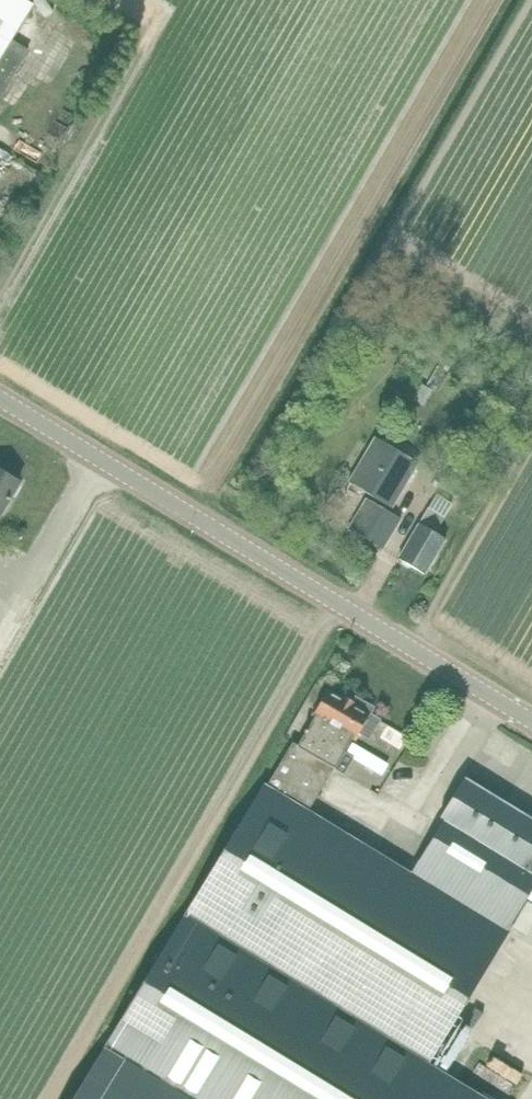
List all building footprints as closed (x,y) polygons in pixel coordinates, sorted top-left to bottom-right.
[(30,51),(12,40),(33,6),(24,0),(0,0),(0,99),(30,51)] [(72,76),(85,53),(72,45),(58,69),(72,76)] [(368,494),(393,509),(419,463),(375,437),(348,482),(368,494)] [(3,517),(22,483),(0,470),(0,515),(3,517)] [(402,519),(391,512),(366,498),(349,530),(383,549),(402,519)] [(425,574),(447,538),(436,531),(445,518),(428,507),(419,523),(399,558),(425,574)] [(360,733),(368,739),(379,720),(370,714),(373,707),(356,697),(353,703),(330,688),(298,744),(293,741),(334,769),(345,775),(355,758),(345,752),(353,740),(355,740),(360,733)] [(308,810),(334,769),(293,741),(267,785),(308,810)] [(465,777),(439,817),(444,820),(531,872),(531,817),(465,777)] [(412,873),(308,810),(267,785),(265,784),(187,913),(429,1062),(507,931),(412,873)] [(531,889),(531,872),(444,820),(412,873),(507,931),(531,889)] [(430,1062),(187,913),(104,1048),(190,1098),(489,1098),(430,1062)] [(530,933),(523,947),(531,951),(531,934),(530,933)] [(104,1048),(73,1098),(190,1098),(104,1048)]
